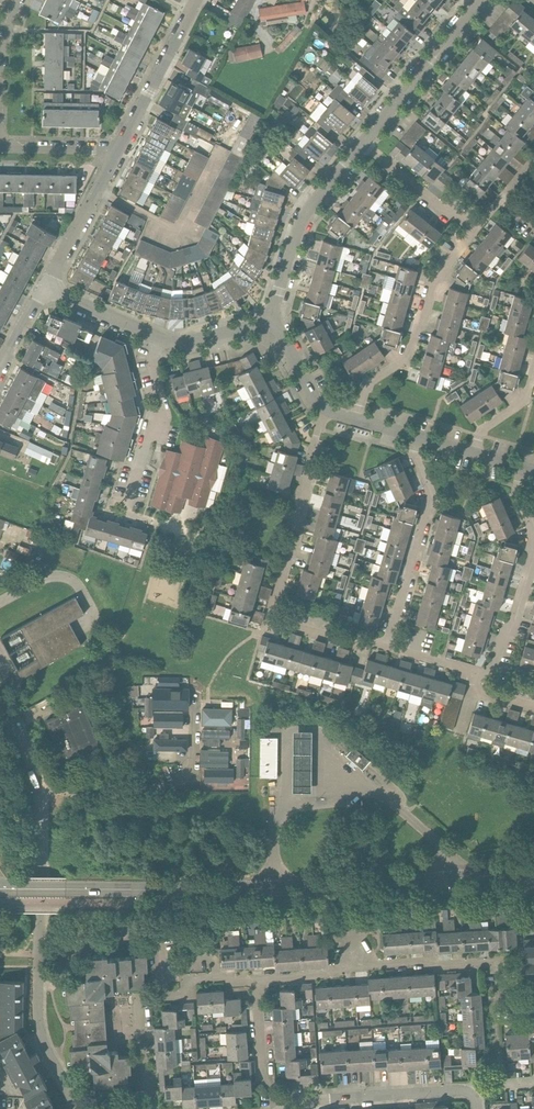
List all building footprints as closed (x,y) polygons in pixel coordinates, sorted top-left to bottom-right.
[(73,18),(75,14),(46,0),(40,13),(61,23),(65,14),(73,18)] [(75,14),(77,10),(69,6),(72,0),(47,0),(46,0),(75,14)] [(231,12),(232,13),(245,20),(255,0),(237,0),(231,12)] [(441,7),(433,0),(416,0),(415,2),(430,14),(434,9),(437,11),(441,7)] [(512,14),(521,3),(516,0),(514,0),(506,9),(512,14)] [(296,16),(306,14),(304,1),(259,8),(261,21),(266,20),(267,25),(288,22),(287,17),(296,15),(296,16)] [(410,22),(421,31),(429,21),(426,19),(430,14),(415,2),(407,11),(414,17),(410,22)] [(129,11),(158,26),(164,13),(155,8),(154,8),(144,3),(140,10),(131,6),(129,11)] [(512,14),(517,18),(526,8),(521,3),(512,14)] [(517,18),(513,23),(511,26),(520,34),(533,18),(528,13),(530,11),(526,8),(517,18)] [(517,18),(512,14),(506,9),(502,14),(513,23),(517,18)] [(151,38),(158,26),(129,11),(127,15),(135,20),(131,28),(151,38)] [(232,13),(228,21),(240,28),(245,20),(232,13)] [(509,28),(511,26),(513,23),(502,14),(498,19),(509,28)] [(530,42),(533,36),(533,18),(520,34),(530,42)] [(504,34),(509,28),(498,19),(493,25),(504,34)] [(391,31),(406,43),(410,38),(413,40),(421,31),(410,22),(406,27),(399,21),(391,31)] [(500,39),(504,34),(493,25),(489,30),(500,39)] [(275,50),(279,54),(301,29),(297,26),(275,50)] [(117,35),(145,50),(151,38),(131,28),(127,35),(119,30),(117,35)] [(402,48),(406,43),(391,31),(383,40),(401,55),(405,51),(402,48)] [(47,61),(63,61),(64,34),(46,33),(45,55),(47,55),(47,61)] [(139,62),(145,50),(117,35),(114,40),(122,44),(118,51),(139,62)] [(489,61),(498,51),(482,38),(473,48),(489,61)] [(398,59),(401,55),(383,40),(376,49),(390,62),(395,56),(398,59)] [(250,59),(263,57),(260,44),(247,46),(233,49),(233,50),(228,51),(230,63),(236,62),(236,63),(250,59)] [(195,79),(208,86),(212,80),(198,72),(207,57),(190,48),(182,62),(190,67),(186,74),(195,79)] [(481,71),(489,61),(473,48),(466,58),(481,71)] [(371,69),(382,79),(390,69),(387,67),(390,62),(376,49),(368,58),(363,55),(359,60),(371,69)] [(132,74),(138,63),(139,62),(118,51),(114,59),(106,55),(104,59),(132,74)] [(514,61),(517,57),(511,51),(508,55),(514,61)] [(521,66),(524,63),(517,57),(514,61),(521,66)] [(473,81),(481,71),(466,58),(458,68),(473,81)] [(126,86),(132,74),(104,59),(101,64),(110,68),(106,75),(126,86)] [(44,89),(63,89),(63,61),(47,61),(47,67),(45,67),(44,89)] [(356,85),(372,98),(377,92),(379,89),(371,82),(376,77),(362,67),(358,72),(363,76),(356,85)] [(466,90),(473,81),(458,68),(450,77),(466,90)] [(507,76),(511,79),(517,73),(513,69),(507,76)] [(524,83),(527,79),(520,74),(517,77),(524,83)] [(97,90),(99,87),(120,98),(126,86),(106,75),(102,83),(94,79),(89,90),(97,90)] [(502,83),(506,86),(511,79),(507,76),(502,83)] [(458,100),(466,90),(450,77),(441,88),(445,91),(458,100)] [(166,92),(185,103),(191,107),(198,94),(208,99),(213,89),(208,86),(195,79),(189,91),(171,82),(166,92)] [(367,104),(372,98),(356,85),(348,93),(344,89),(340,94),(353,105),(357,100),(365,107),(367,104)] [(491,95),(495,99),(501,92),(497,89),(491,95)] [(438,100),(454,113),(462,103),(458,100),(445,91),(438,100)] [(191,107),(185,103),(166,92),(160,103),(177,112),(175,114),(184,119),(191,107)] [(43,125),(58,126),(58,93),(53,93),(53,103),(44,102),(43,125)] [(58,126),(71,126),(71,103),(63,103),(63,93),(58,93),(58,126)] [(71,126),(85,126),(86,94),(80,94),(80,103),(71,103),(71,126)] [(86,94),(85,126),(98,127),(99,103),(90,103),(91,94),(86,94)] [(273,105),(279,109),(287,99),(280,94),(273,105)] [(333,112),(349,126),(354,120),(354,119),(356,116),(348,109),(353,105),(340,94),(335,99),(340,103),(333,112)] [(486,102),(490,105),(495,99),(491,95),(486,102)] [(529,96),(521,106),(533,117),(533,101),(529,96)] [(446,122),(454,113),(438,100),(430,109),(446,122)] [(490,109),(494,112),(500,106),(496,102),(490,109)] [(533,122),(533,117),(521,106),(513,115),(531,130),(533,127),(532,125),(533,122)] [(475,115),(479,118),(485,111),(481,108),(475,115)] [(437,133),(446,122),(430,109),(422,120),(437,133)] [(230,151),(231,152),(245,159),(265,118),(251,111),(230,151)] [(344,131),(349,126),(333,112),(325,121),(321,117),(317,121),(330,132),(334,127),(342,134),(344,131)] [(196,136),(200,128),(184,119),(175,114),(170,124),(196,136)] [(508,129),(524,143),(525,142),(521,138),(525,134),(527,135),(531,130),(513,115),(504,126),(508,129)] [(151,129),(169,139),(176,142),(181,131),(157,118),(154,124),(153,124),(151,129)] [(484,125),(488,128),(494,122),(490,118),(484,125)] [(310,139),(327,153),(331,147),(331,146),(334,143),(325,137),(330,132),(317,121),(312,127),(317,131),(310,139)] [(423,135),(427,130),(416,121),(412,126),(423,135)] [(472,128),(475,131),(481,124),(477,121),(472,128)] [(479,132),(483,135),(488,128),(484,125),(479,132)] [(419,141),(423,135),(412,126),(407,131),(419,141)] [(466,135),(470,138),(475,131),(472,128),(466,135)] [(164,149),(169,139),(151,129),(151,130),(148,135),(145,140),(164,149)] [(520,147),(524,143),(508,129),(501,138),(519,153),(522,149),(520,147)] [(416,144),(419,141),(407,131),(403,136),(414,146),(416,144)] [(410,151),(414,146),(403,136),(399,142),(405,147),(410,151)] [(468,144),(472,148),(478,141),(474,138),(468,144)] [(515,158),(519,153),(501,138),(493,148),(509,161),(513,156),(515,158)] [(322,158),(327,153),(310,139),(303,148),(298,144),(294,148),(307,159),(311,154),(319,161),(321,158),(322,158)] [(444,149),(447,145),(440,139),(437,143),(444,149)] [(158,160),(164,149),(145,140),(143,146),(142,145),(140,150),(158,160)] [(455,148),(459,151),(465,144),(461,141),(455,148)] [(405,147),(399,142),(390,152),(396,157),(405,147)] [(416,144),(414,146),(410,151),(405,147),(396,157),(405,165),(407,163),(412,167),(425,151),(416,144)] [(463,151),(467,154),(472,148),(468,144),(463,151)] [(287,166),(304,180),(309,174),(308,174),(311,171),(303,164),(307,159),(294,148),(289,154),(294,158),(287,166)] [(485,158),(503,173),(506,169),(504,167),(509,161),(493,148),(485,158)] [(153,170),(158,160),(140,150),(140,151),(137,156),(134,161),(138,163),(153,170)] [(192,156),(205,163),(208,158),(195,150),(192,156)] [(422,175),(434,159),(435,159),(425,151),(412,167),(422,175)] [(242,165),(245,159),(231,152),(228,157),(242,165)] [(188,162),(202,169),(205,163),(192,156),(188,162)] [(239,170),(242,165),(228,157),(225,163),(239,170)] [(452,164),(456,167),(462,160),(458,157),(452,164)] [(499,177),(503,173),(485,158),(477,168),(493,181),(497,176),(499,177)] [(438,187),(447,175),(443,171),(445,168),(434,159),(422,175),(432,183),(433,183),(438,187)] [(147,181),(153,170),(138,163),(134,161),(132,167),(131,166),(129,171),(147,181)] [(199,175),(202,169),(188,162),(185,168),(199,175)] [(235,176),(239,170),(225,163),(222,169),(235,176)] [(447,171),(451,174),(456,167),(452,164),(447,171)] [(265,189),(279,193),(284,186),(288,182),(296,188),(298,185),(299,186),(304,180),(287,166),(280,175),(275,171),(267,180),(265,189)] [(199,175),(185,168),(182,173),(196,180),(199,175)] [(469,177),(470,177),(487,192),(491,188),(488,186),(493,181),(477,168),(469,177)] [(232,182),(235,176),(222,169),(219,175),(232,182)] [(142,191),(147,181),(129,171),(129,172),(126,177),(123,182),(142,191)] [(14,192),(14,173),(7,172),(7,174),(0,174),(0,206),(3,206),(3,192),(14,192)] [(24,207),(29,207),(30,175),(21,175),(21,173),(14,173),(14,192),(24,192),(24,207)] [(180,178),(194,185),(196,180),(182,173),(180,178)] [(30,175),(29,207),(34,207),(34,199),(34,192),(45,192),(45,175),(30,175)] [(54,208),(60,208),(60,175),(45,175),(45,192),(55,193),(54,208)] [(64,208),(65,192),(76,193),(76,176),(60,175),(60,208),(64,208)] [(229,188),(232,182),(219,175),(216,181),(229,188)] [(447,175),(438,187),(443,191),(452,179),(447,175)] [(377,198),(385,188),(370,177),(365,182),(363,180),(360,184),(377,198)] [(483,197),(487,192),(470,177),(461,188),(477,201),(481,195),(483,197)] [(177,183),(191,190),(194,185),(180,178),(177,183)] [(226,194),(229,188),(216,181),(213,187),(226,194)] [(136,202),(142,191),(123,182),(124,183),(121,188),(120,187),(118,193),(119,194),(119,193),(136,202)] [(172,193),(186,201),(191,190),(177,183),(172,193)] [(369,208),(377,198),(360,184),(356,189),(358,191),(354,196),(369,208)] [(223,200),(226,194),(213,187),(210,192),(223,200)] [(261,201),(282,207),(282,206),(284,201),(286,195),(285,195),(284,195),(279,193),(265,189),(261,201)] [(220,206),(223,200),(210,192),(207,198),(220,206)] [(186,201),(172,193),(166,204),(180,212),(186,201)] [(361,218),(369,208),(354,196),(350,202),(347,200),(344,204),(361,218)] [(219,207),(220,206),(207,198),(204,204),(217,211),(219,207)] [(258,213),(279,218),(280,212),(281,212),(282,207),(261,201),(258,213)] [(406,211),(409,207),(403,202),(400,207),(406,211)] [(178,217),(180,212),(166,204),(163,210),(178,217)] [(214,217),(217,211),(204,204),(201,210),(214,217)] [(353,228),(361,218),(344,204),(340,209),(342,211),(339,215),(353,228)] [(105,216),(123,226),(129,215),(112,206),(112,205),(111,205),(108,210),(106,215),(105,215),(105,216)] [(219,207),(217,211),(223,216),(226,212),(219,207)] [(399,224),(410,233),(422,218),(411,209),(399,224)] [(175,223),(178,217),(163,210),(160,216),(175,223)] [(211,223),(214,217),(201,210),(198,216),(211,223)] [(254,224),(276,229),(275,229),(277,223),(277,224),(279,218),(258,213),(254,224)] [(327,242),(341,246),(344,236),(345,236),(352,228),(353,228),(339,215),(337,214),(329,223),(331,225),(327,229),(330,232),(327,242)] [(117,236),(123,226),(105,216),(102,221),(103,221),(100,226),(99,226),(117,236)] [(208,229),(211,223),(198,216),(194,222),(206,228),(208,229)] [(410,233),(419,240),(431,225),(422,218),(410,233)] [(40,241),(46,230),(38,226),(41,222),(35,219),(33,223),(32,223),(27,233),(30,235),(40,241)] [(389,224),(393,227),(397,222),(393,219),(389,224)] [(504,245),(511,236),(511,235),(497,223),(489,233),(504,245)] [(251,235),(272,241),(272,240),(274,235),(276,229),(254,224),(251,235)] [(384,230),(388,233),(393,227),(389,224),(384,230)] [(431,225),(419,240),(429,248),(441,233),(431,225)] [(111,247),(117,236),(99,226),(96,231),(97,231),(94,236),(93,236),(111,247)] [(217,241),(220,235),(208,229),(206,228),(203,234),(217,241)] [(40,241),(47,244),(50,246),(56,236),(46,230),(40,241)] [(496,255),(504,245),(489,233),(481,243),(496,255)] [(214,247),(217,241),(203,234),(200,240),(214,247)] [(42,254),(47,244),(40,241),(30,235),(25,244),(42,254)] [(248,247),(249,247),(269,254),(268,254),(270,246),(271,246),(272,241),(251,235),(248,247)] [(106,257),(111,247),(93,236),(91,241),(88,246),(88,247),(106,257)] [(373,244),(377,247),(381,241),(377,238),(373,244)] [(134,254),(140,257),(147,243),(140,240),(134,254)] [(197,245),(208,259),(214,247),(200,240),(197,245)] [(341,246),(327,242),(323,241),(319,253),(338,258),(342,246),(341,246)] [(140,257),(147,259),(153,245),(147,243),(140,257)] [(489,264),(496,255),(481,243),(474,252),(489,264)] [(528,266),(533,259),(533,247),(530,243),(518,258),(528,266)] [(36,264),(42,254),(25,244),(19,254),(36,264)] [(147,259),(153,262),(159,248),(153,245),(147,259)] [(194,262),(208,259),(197,245),(190,247),(194,262)] [(100,267),(106,257),(88,247),(85,252),(82,257),(100,267)] [(188,264),(194,262),(190,247),(184,249),(188,264)] [(244,257),(245,258),(263,267),(266,260),(267,260),(269,254),(249,247),(244,257)] [(153,262),(159,264),(165,250),(159,248),(153,262)] [(182,266),(188,264),(184,249),(177,251),(182,266)] [(159,264),(170,269),(171,253),(165,250),(159,264)] [(170,269),(182,266),(177,251),(171,253),(170,269)] [(480,275),(489,264),(474,252),(465,262),(480,275)] [(334,272),(338,258),(319,253),(316,266),(334,272)] [(31,273),(36,264),(19,254),(14,264),(31,273)] [(94,278),(100,267),(82,257),(79,262),(77,267),(76,267),(94,278)] [(504,262),(508,265),(512,260),(509,257),(504,262)] [(240,268),(256,279),(260,273),(261,273),(264,268),(263,267),(245,258),(239,267),(240,268)] [(479,275),(480,275),(465,262),(463,261),(456,270),(458,272),(454,276),(457,279),(471,283),(472,283),(478,275),(479,275)] [(500,268),(504,271),(508,265),(504,262),(500,268)] [(26,283),(31,273),(14,264),(9,274),(26,283)] [(395,278),(413,283),(416,270),(398,265),(395,278)] [(312,277),(331,282),(334,272),(316,266),(312,277)] [(88,288),(94,278),(76,267),(73,272),(74,272),(70,278),(88,288)] [(257,280),(256,279),(240,268),(232,277),(233,277),(248,291),(253,284),(253,285),(257,280)] [(3,284),(20,293),(26,283),(9,274),(3,284)] [(249,292),(248,291),(233,277),(224,283),(236,300),(237,299),(243,295),(244,295),(249,292)] [(309,289),(328,294),(331,282),(312,277),(309,289)] [(391,290),(410,295),(413,283),(395,278),(391,290)] [(443,300),(465,306),(469,293),(468,293),(471,283),(457,279),(454,289),(450,288),(448,295),(445,294),(443,300)] [(115,302),(120,305),(127,285),(116,281),(112,290),(110,295),(108,299),(115,302)] [(232,303),(236,300),(224,283),(214,289),(214,290),(225,308),(226,308),(225,307),(232,302),(232,303)] [(20,293),(3,284),(0,290),(0,295),(15,303),(20,293)] [(131,309),(138,290),(127,285),(120,305),(120,304),(126,306),(125,307),(131,309)] [(305,301),(324,306),(328,294),(309,289),(305,301)] [(142,314),(143,313),(148,294),(138,290),(131,309),(137,311),(136,311),(142,314)] [(220,310),(225,308),(214,290),(204,293),(212,313),(212,312),(220,310)] [(388,302),(406,307),(410,295),(391,290),(388,302)] [(150,315),(155,316),(160,296),(149,293),(148,294),(143,313),(150,314),(150,315)] [(207,314),(212,313),(204,293),(193,297),(198,318),(199,318),(199,316),(206,314),(207,314)] [(15,303),(0,295),(0,308),(10,313),(15,303)] [(530,313),(532,306),(533,307),(533,301),(514,295),(511,307),(530,313)] [(164,318),(169,320),(170,299),(160,296),(155,316),(156,316),(164,318)] [(193,318),(198,318),(193,297),(183,298),(183,318),(185,318),(193,318)] [(179,318),(183,318),(183,298),(170,298),(170,299),(169,320),(170,320),(170,318),(179,318)] [(309,330),(321,322),(319,317),(319,318),(323,307),(324,307),(324,306),(305,301),(303,300),(300,312),(302,312),(300,318),(302,318),(309,330)] [(443,312),(462,318),(465,306),(443,300),(442,305),(445,306),(443,312)] [(385,314),(403,319),(406,307),(388,302),(385,314)] [(507,320),(529,327),(531,320),(528,319),(530,313),(511,307),(507,320)] [(10,313),(0,308),(0,320),(4,323),(10,313)] [(437,323),(458,329),(462,318),(443,312),(441,319),(438,318),(437,323)] [(57,333),(66,337),(73,321),(64,317),(63,320),(50,314),(46,323),(59,329),(57,333)] [(382,326),(400,331),(403,319),(385,314),(382,326)] [(509,334),(528,339),(528,338),(523,336),(525,331),(527,331),(529,327),(507,320),(504,333),(509,334)] [(66,337),(69,339),(70,339),(72,334),(89,342),(93,333),(81,327),(82,325),(73,321),(66,337)] [(311,343),(328,334),(322,322),(321,322),(309,330),(305,332),(311,343)] [(431,335),(449,341),(455,343),(458,329),(437,323),(435,329),(438,330),(436,336),(431,334),(431,335)] [(397,342),(399,343),(403,331),(400,331),(382,326),(381,327),(383,328),(381,337),(375,341),(383,354),(392,347),(396,348),(397,342)] [(317,354),(334,345),(328,334),(311,343),(317,354)] [(505,346),(524,351),(528,339),(509,334),(505,346)] [(427,347),(446,352),(449,341),(431,335),(427,347)] [(104,369),(127,363),(125,354),(128,353),(126,343),(116,339),(115,342),(101,336),(92,359),(98,361),(101,365),(103,368),(104,369)] [(33,366),(39,369),(50,348),(33,339),(22,360),(33,366)] [(380,361),(385,358),(386,357),(383,354),(375,341),(364,348),(376,367),(381,364),(380,361)] [(502,358),(521,363),(524,351),(505,346),(502,358)] [(338,356),(342,353),(338,347),(334,350),(338,356)] [(424,359),(442,364),(446,352),(427,347),(424,359)] [(372,370),(376,367),(364,348),(353,355),(364,372),(370,368),(372,370)] [(241,360),(242,365),(256,358),(253,352),(240,358),(241,360)] [(359,375),(364,372),(353,355),(343,362),(355,381),(361,378),(359,375)] [(242,365),(244,372),(259,364),(256,358),(242,365)] [(499,369),(518,374),(521,363),(502,358),(499,369)] [(421,371),(439,376),(442,364),(424,359),(421,371)] [(212,382),(218,380),(215,366),(209,367),(209,366),(201,368),(200,360),(194,361),(201,389),(214,386),(212,382)] [(244,372),(242,365),(241,360),(234,361),(238,375),(239,375),(244,372)] [(189,392),(201,389),(194,361),(188,363),(190,371),(183,372),(184,375),(189,395),(190,395),(189,392)] [(231,377),(238,375),(234,361),(228,363),(231,377)] [(106,393),(108,401),(132,396),(135,395),(134,390),(137,389),(135,380),(133,372),(130,373),(127,363),(104,369),(105,373),(102,374),(104,383),(98,385),(99,390),(101,394),(106,393)] [(225,379),(231,377),(228,363),(221,364),(225,379)] [(218,380),(225,379),(221,364),(215,366),(218,380)] [(245,386),(263,377),(260,371),(262,369),(259,364),(244,372),(239,375),(245,386)] [(15,378),(32,387),(40,390),(45,380),(37,377),(21,368),(15,378)] [(514,386),(517,387),(520,375),(518,374),(499,369),(498,370),(500,371),(498,381),(492,385),(500,396),(509,390),(513,391),(514,386)] [(439,376),(421,371),(417,384),(435,389),(439,376)] [(177,398),(189,395),(184,375),(178,376),(177,374),(164,377),(168,391),(174,389),(177,398)] [(245,386),(250,397),(276,384),(273,379),(266,383),(263,377),(245,386)] [(27,397),(32,387),(15,378),(10,388),(27,397)] [(256,409),(275,399),(271,393),(279,389),(276,384),(250,397),(256,409)] [(502,401),(500,396),(492,385),(482,391),(492,407),(502,401)] [(21,407),(27,397),(10,388),(5,398),(21,407)] [(456,400),(460,397),(456,391),(452,394),(455,398),(456,400)] [(481,415),(492,407),(482,391),(470,399),(481,415)] [(77,419),(81,419),(86,392),(81,392),(77,419)] [(448,402),(455,398),(452,394),(445,398),(448,402)] [(138,423),(141,415),(138,406),(135,407),(134,401),(132,396),(108,401),(112,414),(109,423),(132,430),(135,422),(138,423)] [(21,407),(5,398),(0,406),(0,408),(16,417),(21,407)] [(256,409),(262,419),(287,406),(285,401),(278,405),(275,399),(256,409)] [(470,422),(481,415),(470,399),(460,406),(470,422)] [(268,431),(286,421),(283,415),(290,411),(287,406),(262,419),(268,431)] [(16,417),(0,408),(0,421),(11,427),(16,417)] [(281,438),(284,444),(297,436),(292,426),(289,427),(286,421),(268,431),(274,442),(281,438)] [(97,432),(95,437),(94,442),(100,444),(97,453),(123,460),(125,455),(128,456),(131,448),(133,439),(130,438),(132,430),(109,423),(108,426),(105,425),(102,434),(97,432)] [(297,436),(284,444),(283,446),(298,450),(300,444),(300,442),(297,436)] [(151,504),(163,509),(168,510),(167,510),(180,512),(184,498),(189,499),(189,504),(192,505),(205,507),(211,489),(213,484),(211,482),(213,476),(215,476),(216,470),(224,444),(212,438),(212,439),(206,437),(203,447),(182,441),(179,452),(168,451),(164,465),(165,466),(164,471),(159,471),(151,504)] [(14,459),(19,447),(3,442),(3,443),(0,441),(0,453),(14,459)] [(25,453),(49,464),(54,453),(30,442),(25,453)] [(296,455),(298,450),(283,446),(282,451),(278,450),(275,461),(302,469),(304,465),(303,465),(296,463),(298,456),(296,455)] [(87,466),(105,471),(107,465),(105,465),(106,459),(90,454),(87,466)] [(386,477),(403,469),(400,463),(403,462),(400,456),(381,465),(386,477)] [(293,474),(300,476),(302,469),(275,461),(271,475),(291,481),(293,474)] [(83,477),(99,482),(101,477),(103,477),(105,471),(87,466),(83,477)] [(391,488),(411,479),(408,474),(406,475),(403,469),(386,477),(391,488)] [(327,485),(346,491),(349,478),(331,473),(327,485)] [(267,487),(276,490),(274,496),(288,500),(292,487),(289,487),(291,481),(271,475),(267,487)] [(80,489),(98,494),(100,488),(98,487),(99,482),(83,477),(80,489)] [(409,494),(413,493),(410,486),(413,485),(411,479),(391,488),(396,500),(409,494)] [(324,496),(343,502),(346,491),(327,485),(324,496)] [(77,500),(93,505),(94,499),(96,500),(98,494),(80,489),(77,500)] [(415,523),(418,512),(416,511),(417,505),(414,504),(409,494),(396,500),(399,506),(396,516),(394,516),(394,517),(412,522),(415,523)] [(320,509),(339,515),(343,502),(324,496),(320,509)] [(487,516),(504,509),(499,497),(481,504),(487,516)] [(74,522),(73,526),(79,529),(86,530),(90,515),(92,516),(93,511),(91,510),(93,505),(77,500),(71,521),(74,522)] [(317,522),(336,527),(339,515),(320,509),(317,522)] [(467,517),(473,514),(471,509),(465,512),(467,517)] [(492,528),(509,520),(504,509),(487,516),(492,528)] [(435,525),(457,531),(460,518),(442,513),(440,520),(437,519),(435,525)] [(85,533),(97,537),(101,521),(96,519),(97,517),(92,516),(90,515),(86,530),(85,533)] [(390,529),(409,534),(412,522),(394,517),(390,529)] [(97,537),(108,540),(113,522),(107,520),(107,522),(101,521),(97,537)] [(510,534),(514,532),(509,520),(492,528),(497,540),(498,539),(510,534)] [(108,540),(119,543),(124,527),(119,526),(119,524),(113,522),(108,540)] [(314,534),(332,539),(336,527),(317,522),(314,534)] [(435,538),(453,543),(457,531),(435,525),(434,530),(437,531),(435,538)] [(119,543),(131,547),(136,528),(130,527),(129,529),(124,527),(119,543)] [(131,547),(143,550),(147,534),(142,532),(142,530),(136,528),(131,547)] [(387,542),(405,547),(409,534),(390,529),(387,542)] [(315,547),(334,552),(337,540),(332,539),(314,534),(313,534),(316,535),(314,540),(317,541),(315,547)] [(515,563),(518,551),(516,550),(517,545),(515,544),(510,534),(498,539),(501,546),(499,545),(496,556),(512,562),(515,563)] [(429,548),(450,555),(453,543),(435,538),(433,544),(430,543),(429,548)] [(383,553),(402,558),(405,547),(387,542),(383,553)] [(309,559),(330,565),(334,552),(315,547),(313,554),(311,553),(309,559)] [(428,561),(446,566),(450,555),(429,548),(427,554),(430,555),(428,561)] [(380,565),(399,570),(402,558),(383,553),(380,565)] [(242,572),(261,578),(263,572),(265,573),(269,560),(255,555),(253,563),(245,560),(242,572)] [(490,568),(509,573),(512,562),(496,556),(494,555),(490,568)] [(303,571),(321,576),(327,577),(330,565),(309,559),(307,564),(310,565),(309,571),(304,569),(303,571)] [(429,576),(448,581),(451,568),(446,566),(428,561),(428,562),(433,564),(429,576)] [(377,576),(390,581),(395,583),(399,570),(380,565),(377,576)] [(487,580),(506,585),(509,573),(490,568),(487,580)] [(300,583),(318,588),(321,576),(303,571),(300,583)] [(238,585),(260,591),(262,586),(259,585),(261,578),(242,572),(238,585)] [(368,588),(390,594),(391,588),(388,587),(390,581),(377,576),(372,575),(368,588)] [(426,587),(444,592),(448,581),(429,576),(426,587)] [(484,592),(502,597),(506,585),(487,580),(484,592)] [(297,594),(315,599),(318,588),(300,583),(297,594)] [(235,597),(254,602),(256,596),(258,597),(260,591),(238,585),(235,597)] [(423,599),(441,605),(444,592),(426,587),(423,599)] [(365,599),(384,605),(385,598),(388,599),(390,594),(368,588),(365,599)] [(475,604),(493,609),(499,611),(502,597),(484,592),(480,604),(475,602),(475,604)] [(23,678),(82,645),(69,622),(85,613),(76,597),(1,638),(23,678)] [(231,609),(253,615),(255,610),(252,609),(254,602),(235,597),(231,609)] [(361,612),(383,618),(384,612),(382,611),(384,605),(365,599),(361,612)] [(419,611),(437,617),(441,605),(423,599),(419,611)] [(471,615),(493,621),(495,616),(492,615),(493,609),(475,604),(471,615)] [(247,627),(249,620),(251,621),(253,615),(231,609),(228,621),(247,627)] [(416,624),(434,629),(437,617),(419,611),(416,624)] [(361,612),(358,624),(377,629),(379,622),(381,623),(383,618),(361,612)] [(468,627),(487,632),(489,626),(492,627),(493,621),(471,615),(468,627)] [(464,639),(486,646),(488,640),(485,639),(487,632),(468,627),(464,639)] [(288,642),(299,645),(302,634),(291,632),(288,642)] [(262,660),(275,664),(281,645),(274,643),(275,640),(262,636),(258,650),(265,652),(262,660)] [(312,650),(324,653),(327,642),(315,639),(312,650)] [(464,639),(461,652),(480,657),(482,650),(485,651),(486,646),(464,639)] [(533,661),(533,644),(528,642),(527,646),(525,645),(520,664),(532,667),(533,661)] [(275,664),(287,668),(294,645),(288,644),(287,646),(281,645),(275,664)] [(287,668),(299,671),(305,652),(298,650),(299,647),(294,645),(287,668)] [(336,657),(347,660),(351,649),(340,645),(336,657)] [(299,671),(311,674),(317,652),(312,651),(311,653),(305,652),(299,671)] [(311,674),(323,678),(328,659),(322,657),(323,654),(317,652),(311,674)] [(362,679),(375,683),(382,655),(377,654),(374,662),(367,660),(364,670),(358,668),(354,683),(361,685),(362,679)] [(375,683),(386,686),(392,667),(385,665),(388,657),(382,655),(375,683)] [(334,681),(335,681),(342,659),(336,658),(335,660),(328,659),(323,678),(334,681)] [(349,681),(354,683),(358,668),(352,667),(353,666),(346,664),(347,661),(342,659),(335,681),(348,685),(349,681)] [(386,686),(399,690),(407,662),(401,660),(398,668),(392,667),(386,686)] [(399,690),(411,693),(416,674),(409,672),(412,664),(407,662),(399,690)] [(411,693),(422,696),(430,669),(425,667),(422,675),(416,674),(411,693)] [(436,671),(430,669),(422,696),(435,700),(441,681),(433,679),(436,671)] [(435,700),(446,703),(447,701),(449,694),(454,681),(447,680),(447,682),(441,681),(435,700)] [(449,694),(456,696),(460,683),(454,681),(449,694)] [(456,696),(462,698),(466,685),(460,683),(456,696)] [(447,701),(461,704),(462,698),(456,696),(449,694),(447,701)] [(153,708),(189,708),(188,697),(153,697),(153,708)] [(445,707),(459,711),(461,704),(447,701),(446,703),(445,707)] [(62,761),(100,746),(84,705),(46,721),(62,761)] [(202,726),(232,726),(232,706),(202,705),(202,726)] [(443,713),(457,717),(459,711),(445,707),(443,713)] [(507,719),(519,720),(520,709),(509,708),(507,719)] [(153,727),(183,727),(183,712),(153,712),(153,727)] [(442,720),(455,723),(457,717),(443,713),(442,720)] [(468,732),(481,736),(487,717),(474,713),(468,732)] [(481,736),(493,739),(498,720),(487,717),(481,736)] [(493,739),(505,743),(511,721),(506,719),(505,722),(498,720),(493,739)] [(440,726),(453,730),(455,723),(442,720),(440,726)] [(505,743),(517,747),(523,727),(516,725),(517,723),(511,721),(505,743)] [(529,750),(533,732),(533,728),(530,726),(529,729),(523,727),(517,747),(529,750)] [(204,738),(229,738),(229,728),(204,728),(204,738)] [(312,732),(294,732),(294,792),(312,792),(312,732)] [(188,733),(154,733),(154,750),(188,750),(188,733)] [(260,777),(277,778),(277,738),(261,738),(260,777)] [(362,770),(370,761),(354,747),(346,756),(362,770)] [(201,767),(228,768),(228,754),(202,753),(201,767)] [(237,768),(244,768),(250,768),(250,759),(237,759),(237,768)] [(234,770),(200,770),(200,779),(234,780),(234,770)] [(490,949),(504,948),(501,916),(495,916),(496,929),(489,929),(490,949)] [(504,948),(517,947),(515,927),(508,928),(507,916),(501,916),(504,948)] [(463,951),(477,950),(475,918),(469,918),(470,930),(462,931),(463,951)] [(477,950),(490,949),(489,929),(481,929),(480,918),(475,918),(477,950)] [(411,952),(424,951),(422,919),(416,919),(417,931),(409,932),(411,952)] [(424,951),(437,950),(436,932),(436,930),(428,930),(427,919),(422,919),(424,951)] [(451,951),(463,951),(462,931),(455,931),(454,919),(449,920),(451,951)] [(397,953),(411,952),(409,932),(402,932),(401,920),(395,921),(397,953)] [(437,952),(451,951),(449,920),(443,920),(444,932),(436,932),(437,950),(437,952)] [(384,954),(397,953),(395,921),(390,921),(391,933),(383,934),(384,954)] [(249,966),(262,965),(260,933),(254,934),(255,946),(247,946),(249,966)] [(275,964),(274,950),(274,944),(267,945),(265,933),(260,933),(262,965),(275,964)] [(222,968),(236,967),(233,935),(228,936),(228,947),(221,948),(222,968)] [(236,967),(249,966),(247,946),(240,947),(239,935),(233,935),(236,967)] [(302,968),(315,967),(313,935),(307,935),(308,947),(301,948),(302,968)] [(329,966),(329,959),(328,946),(320,946),(319,935),(313,935),(315,967),(329,966)] [(289,969),(302,968),(301,948),(293,948),(292,936),(287,937),(289,969)] [(276,970),(289,969),(287,937),(281,937),(282,949),(274,950),(275,964),(276,970)] [(524,940),(525,962),(522,962),(523,979),(531,978),(531,987),(533,987),(533,939),(524,940)] [(114,989),(138,988),(145,987),(144,972),(148,971),(147,956),(108,959),(107,955),(91,956),(91,968),(86,968),(87,976),(104,975),(105,992),(114,992),(114,989)] [(422,995),(436,994),(434,974),(421,975),(422,995)] [(108,1050),(106,1025),(104,995),(105,992),(104,975),(87,976),(87,977),(85,979),(77,979),(77,984),(66,985),(67,1002),(70,1002),(72,1017),(74,1017),(75,1032),(73,1032),(74,1048),(70,1048),(71,1065),(83,1064),(83,1069),(92,1069),(94,1070),(109,1070),(111,1068),(110,1052),(108,1050)] [(409,996),(422,995),(421,975),(407,976),(409,996)] [(439,990),(446,989),(445,975),(438,975),(439,990)] [(395,997),(409,996),(407,976),(394,977),(395,997)] [(383,998),(395,997),(394,977),(382,978),(383,998)] [(460,995),(471,994),(470,977),(456,978),(457,988),(450,988),(450,996),(460,995)] [(370,999),(383,998),(382,978),(368,979),(368,984),(370,999)] [(23,997),(23,981),(0,981),(0,997),(23,997)] [(308,1007),(313,1007),(312,984),(305,984),(306,999),(307,999),(308,1007)] [(370,1004),(370,999),(368,984),(355,985),(356,1005),(370,1004)] [(343,1006),(356,1005),(355,985),(342,986),(343,1006)] [(330,1007),(343,1006),(342,986),(328,987),(330,1007)] [(317,1008),(330,1007),(328,987),(315,988),(317,1008)] [(292,1007),(303,1006),(302,998),(295,999),(294,990),(280,991),(281,1007),(292,1007)] [(212,1012),(224,1011),(224,1000),(224,991),(210,992),(212,1012)] [(198,1013),(212,1012),(210,992),(197,992),(198,1013)] [(461,1008),(481,1007),(480,993),(471,994),(460,995),(461,1008)] [(23,1013),(23,997),(0,997),(0,1013),(23,1013)] [(233,1021),(232,1013),(242,1013),(241,999),(224,1000),(224,1011),(225,1021),(233,1021)] [(188,1019),(195,1018),(194,1003),(187,1004),(188,1019)] [(273,1021),(293,1020),(292,1007),(281,1007),(272,1008),(273,1021)] [(462,1021),(482,1020),(481,1007),(461,1008),(462,1021)] [(163,1026),(175,1026),(185,1025),(185,1018),(177,1018),(176,1009),(162,1010),(163,1026)] [(18,1029),(23,1029),(23,1013),(0,1013),(0,1029),(18,1029)] [(294,1033),(293,1020),(273,1021),(274,1035),(294,1033)] [(463,1034),(483,1033),(482,1020),(462,1021),(463,1034)] [(506,1048),(530,1047),(528,1023),(521,1023),(521,1034),(505,1035),(506,1048)] [(232,1024),(232,1032),(246,1031),(247,1031),(247,1024),(232,1024)] [(155,1040),(176,1039),(175,1026),(163,1026),(154,1027),(155,1040)] [(21,1047),(25,1045),(17,1031),(18,1029),(0,1029),(0,1046),(5,1055),(21,1047)] [(232,1032),(226,1032),(227,1045),(247,1044),(246,1031),(232,1032)] [(295,1046),(294,1033),(274,1035),(275,1048),(295,1046)] [(484,1046),(483,1033),(463,1034),(464,1047),(475,1047),(484,1046)] [(156,1054),(177,1053),(176,1039),(155,1040),(156,1054)] [(228,1059),(247,1058),(247,1044),(227,1045),(228,1059)] [(285,1061),(296,1059),(295,1046),(275,1048),(276,1061),(285,1061)] [(1,1057),(9,1071),(38,1056),(36,1053),(27,1057),(21,1047),(5,1055),(1,1057)] [(374,1068),(387,1067),(386,1050),(386,1047),(373,1048),(374,1068)] [(414,1068),(427,1067),(426,1047),(413,1048),(414,1068)] [(427,1067),(441,1066),(440,1047),(426,1047),(427,1067)] [(454,1056),(462,1055),(462,1065),(476,1064),(475,1047),(464,1047),(454,1048),(454,1056)] [(514,1059),(530,1058),(530,1053),(530,1047),(506,1048),(508,1070),(515,1070),(514,1059)] [(362,1069),(374,1068),(373,1048),(360,1049),(362,1069)] [(401,1069),(414,1068),(413,1048),(400,1049),(401,1069)] [(349,1070),(362,1069),(360,1049),(347,1050),(349,1070)] [(388,1070),(401,1069),(400,1049),(386,1050),(387,1067),(388,1070)] [(334,1071),(349,1070),(347,1050),(333,1051),(334,1071)] [(129,1096),(128,1080),(128,1073),(132,1072),(130,1055),(119,1056),(118,1051),(110,1052),(111,1068),(109,1070),(94,1070),(95,1095),(103,1094),(111,1094),(111,1101),(121,1101),(121,1097),(129,1096)] [(321,1072),(334,1071),(333,1051),(320,1052),(321,1072)] [(159,1067),(174,1066),(178,1066),(177,1053),(156,1054),(157,1067),(159,1067)] [(444,1070),(452,1069),(450,1055),(443,1055),(444,1070)] [(19,1083),(36,1074),(30,1063),(40,1059),(38,1056),(9,1071),(16,1086),(20,1084),(19,1083)] [(300,1075),(300,1066),(307,1066),(306,1058),(296,1059),(285,1061),(286,1076),(300,1075)] [(240,1069),(255,1068),(254,1061),(239,1062),(240,1069)] [(312,1079),(319,1079),(318,1064),(310,1065),(312,1079)] [(27,1097),(45,1088),(47,1087),(39,1072),(36,1074),(19,1083),(20,1084),(27,1097)] [(234,1083),(236,1094),(252,1093),(251,1079),(242,1080),(241,1072),(233,1073),(234,1083)] [(165,1099),(182,1098),(182,1087),(181,1076),(173,1077),(174,1084),(164,1085),(165,1099)] [(236,1103),(236,1094),(234,1083),(221,1084),(222,1104),(236,1103)] [(209,1105),(222,1104),(221,1084),(208,1085),(209,1105)] [(196,1106),(209,1105),(208,1085),(195,1086),(196,1106)] [(182,1107),(196,1106),(195,1086),(182,1087),(182,1098),(182,1107)] [(49,1104),(52,1102),(45,1088),(27,1097),(25,1098),(30,1108),(39,1108),(49,1104)] [(103,1102),(110,1101),(111,1101),(111,1094),(103,1094),(103,1102)]
